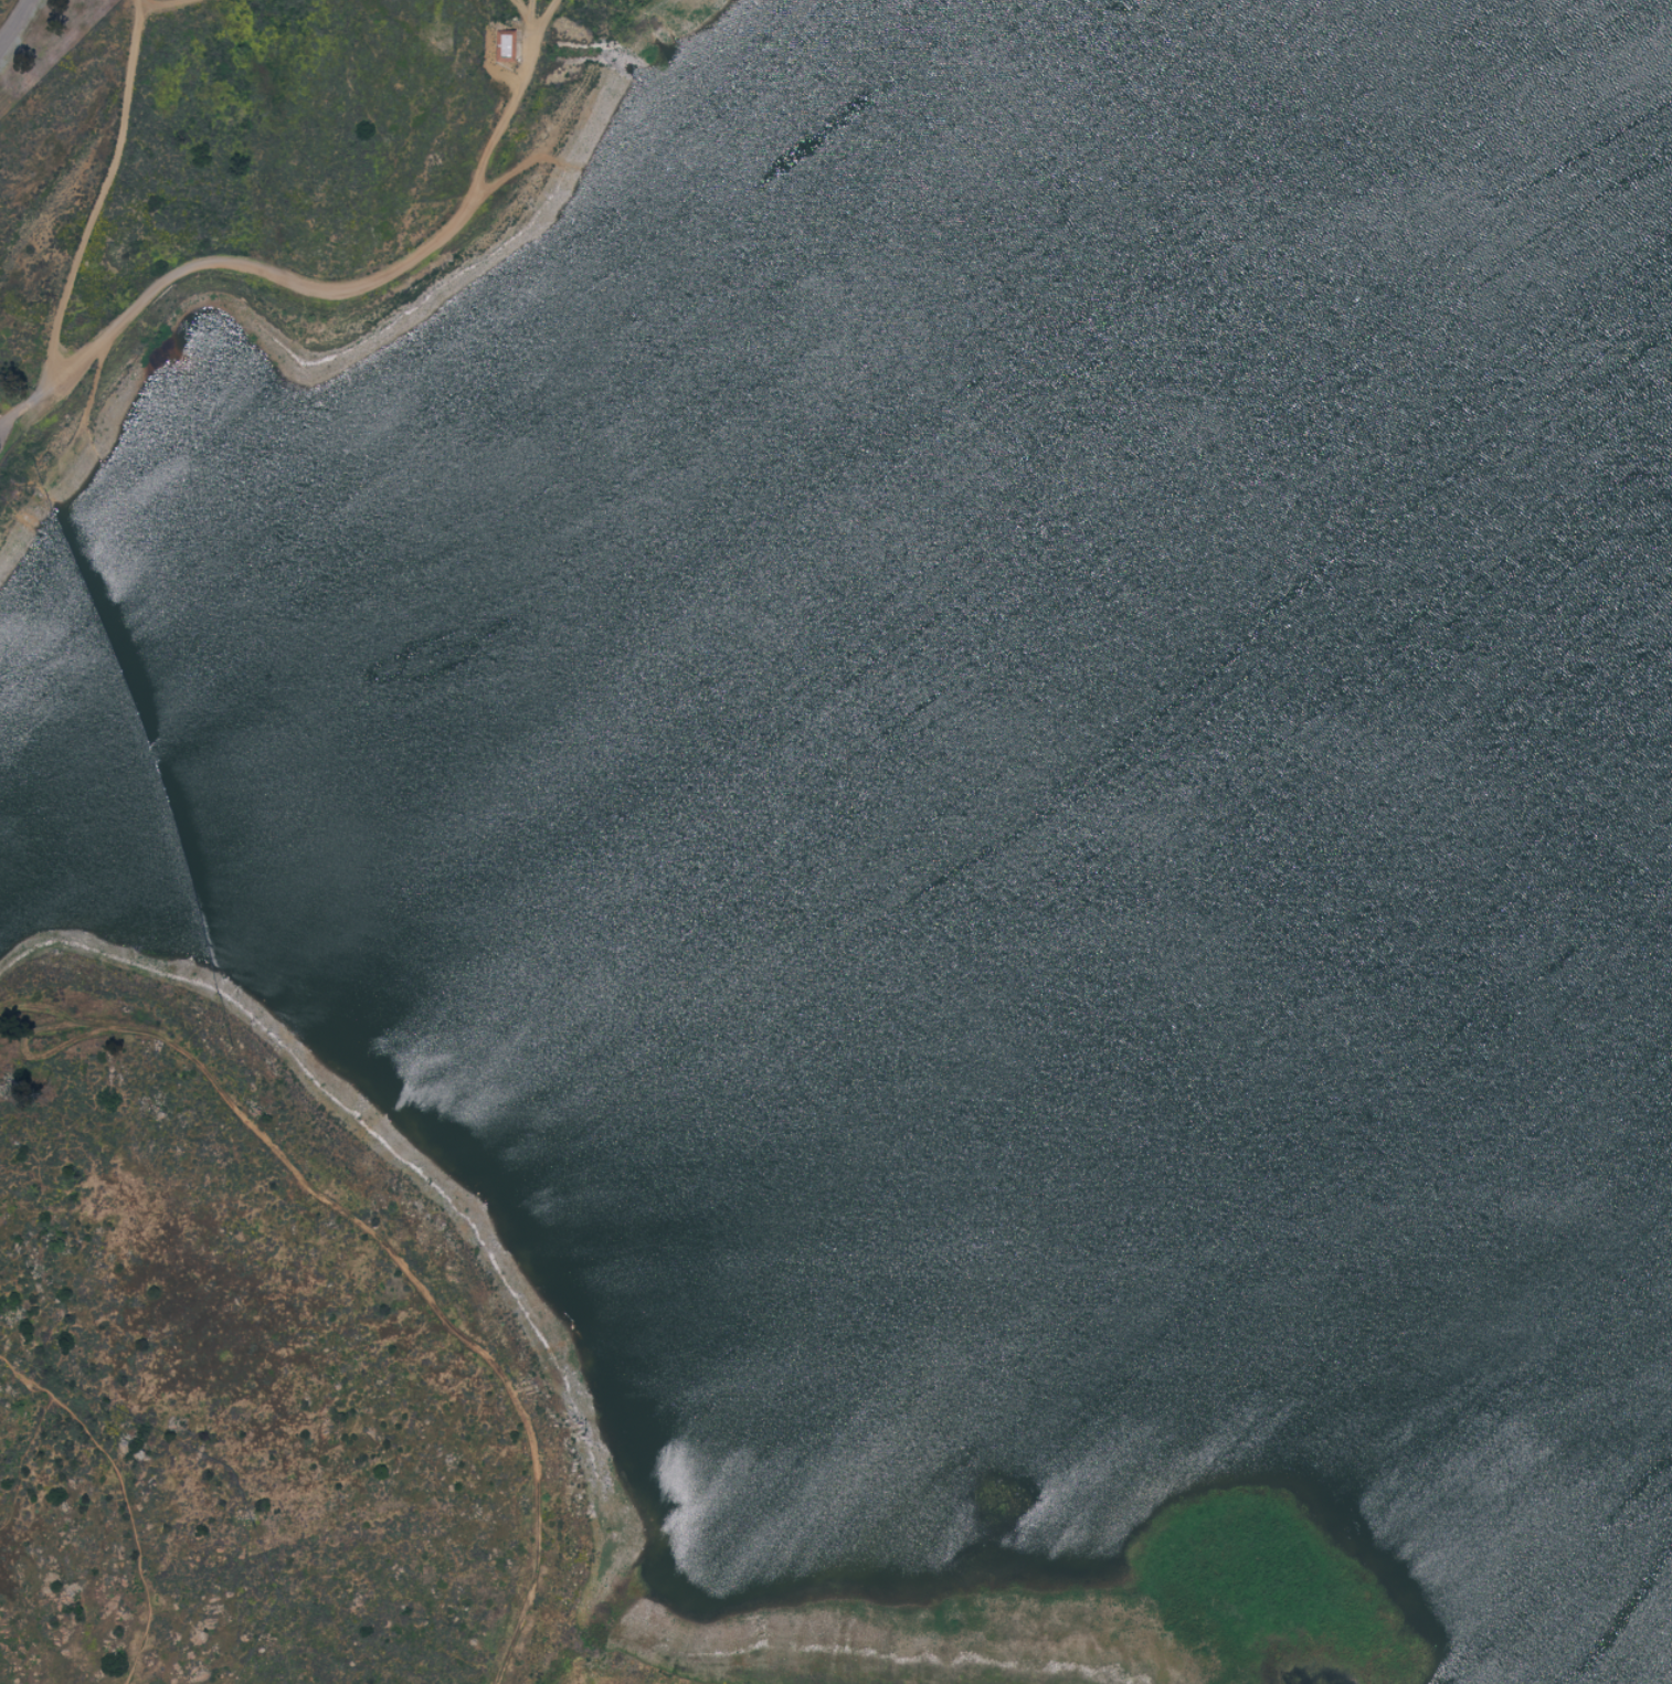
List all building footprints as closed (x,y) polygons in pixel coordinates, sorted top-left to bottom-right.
[(515,31),(499,31),(498,57),(514,58),(515,31)]
